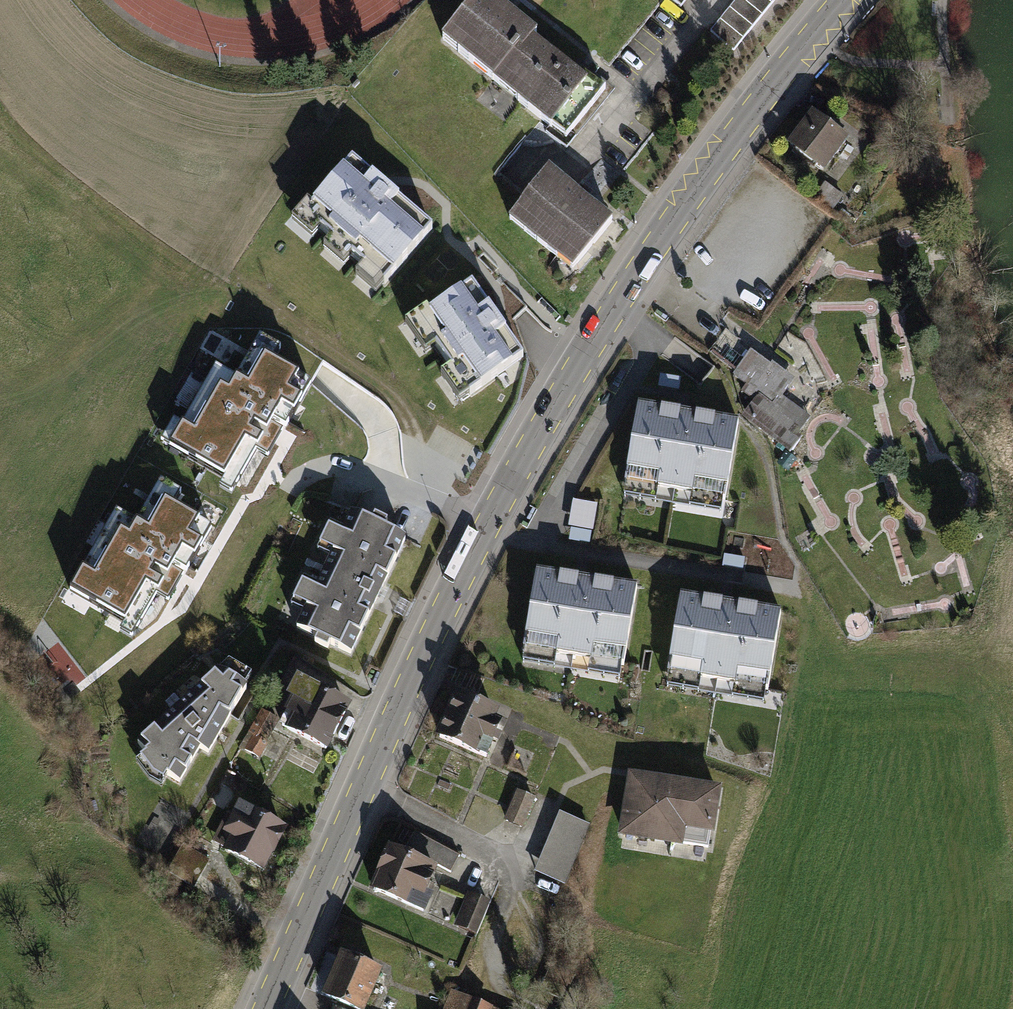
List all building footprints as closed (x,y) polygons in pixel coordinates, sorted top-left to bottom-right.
[(493,0),(473,0),(439,41),(491,85),(494,81),(531,37),(534,33),(493,0)] [(711,30),(735,52),(781,0),(738,0),(711,30)] [(600,95),(531,37),(494,81),(564,139),(600,95)] [(850,143),(811,113),(786,146),(825,176),(850,143)] [(356,276),(376,294),(430,231),(350,163),(296,226),(311,239),(319,230),(330,239),(322,248),(344,267),(351,259),(363,269),(356,276)] [(548,171),(507,221),(571,272),(612,222),(548,171)] [(446,382),(462,405),(524,362),(488,311),(472,288),(411,331),(428,355),(439,347),(458,374),(446,382)] [(257,455),(268,462),(310,390),(273,369),(281,356),(260,344),(237,384),(215,371),(183,426),(174,420),(159,445),(224,483),(220,490),(233,497),(257,455)] [(771,367),(752,352),(734,374),(747,385),(741,392),(754,402),(743,416),(785,450),(811,418),(783,396),(795,381),(774,363),(771,367)] [(720,511),(736,418),(637,402),(621,495),(720,511)] [(182,495),(160,482),(136,525),(116,513),(71,593),(124,623),(119,632),(133,639),(157,597),(169,604),(184,578),(210,532),(173,511),(182,495)] [(569,540),(593,545),(602,505),(578,500),(569,540)] [(332,509),(279,621),(349,655),(378,594),(402,542),(332,509)] [(619,680),(635,587),(536,570),(520,663),(619,680)] [(761,702),(776,609),(676,593),(662,686),(761,702)] [(150,784),(162,790),(168,783),(179,788),(199,755),(207,760),(251,682),(230,670),(220,679),(216,677),(141,747),(149,758),(139,766),(150,784)] [(287,707),(290,709),(281,723),(280,726),(287,730),(285,734),(324,757),(348,714),(299,686),(287,707)] [(451,695),(433,741),(485,761),(503,715),(451,695)] [(281,723),(262,713),(241,748),(259,759),(280,726),(281,723)] [(715,788),(626,776),(618,840),(706,851),(715,788)] [(533,796),(517,791),(506,822),(522,827),(533,796)] [(222,854),(263,876),(287,832),(240,807),(234,819),(227,816),(212,843),(224,849),(222,854)] [(587,829),(558,816),(534,873),(563,886),(587,829)] [(388,843),(368,893),(425,915),(433,894),(427,891),(436,868),(453,875),(461,856),(415,837),(409,852),(388,843)] [(185,845),(168,870),(194,887),(211,862),(185,845)] [(466,893),(454,928),(473,935),(486,900),(466,893)] [(338,958),(320,1004),(332,1008),(365,1008),(379,974),(338,958)] [(440,1008),(491,1008),(446,992),(440,1008)]
